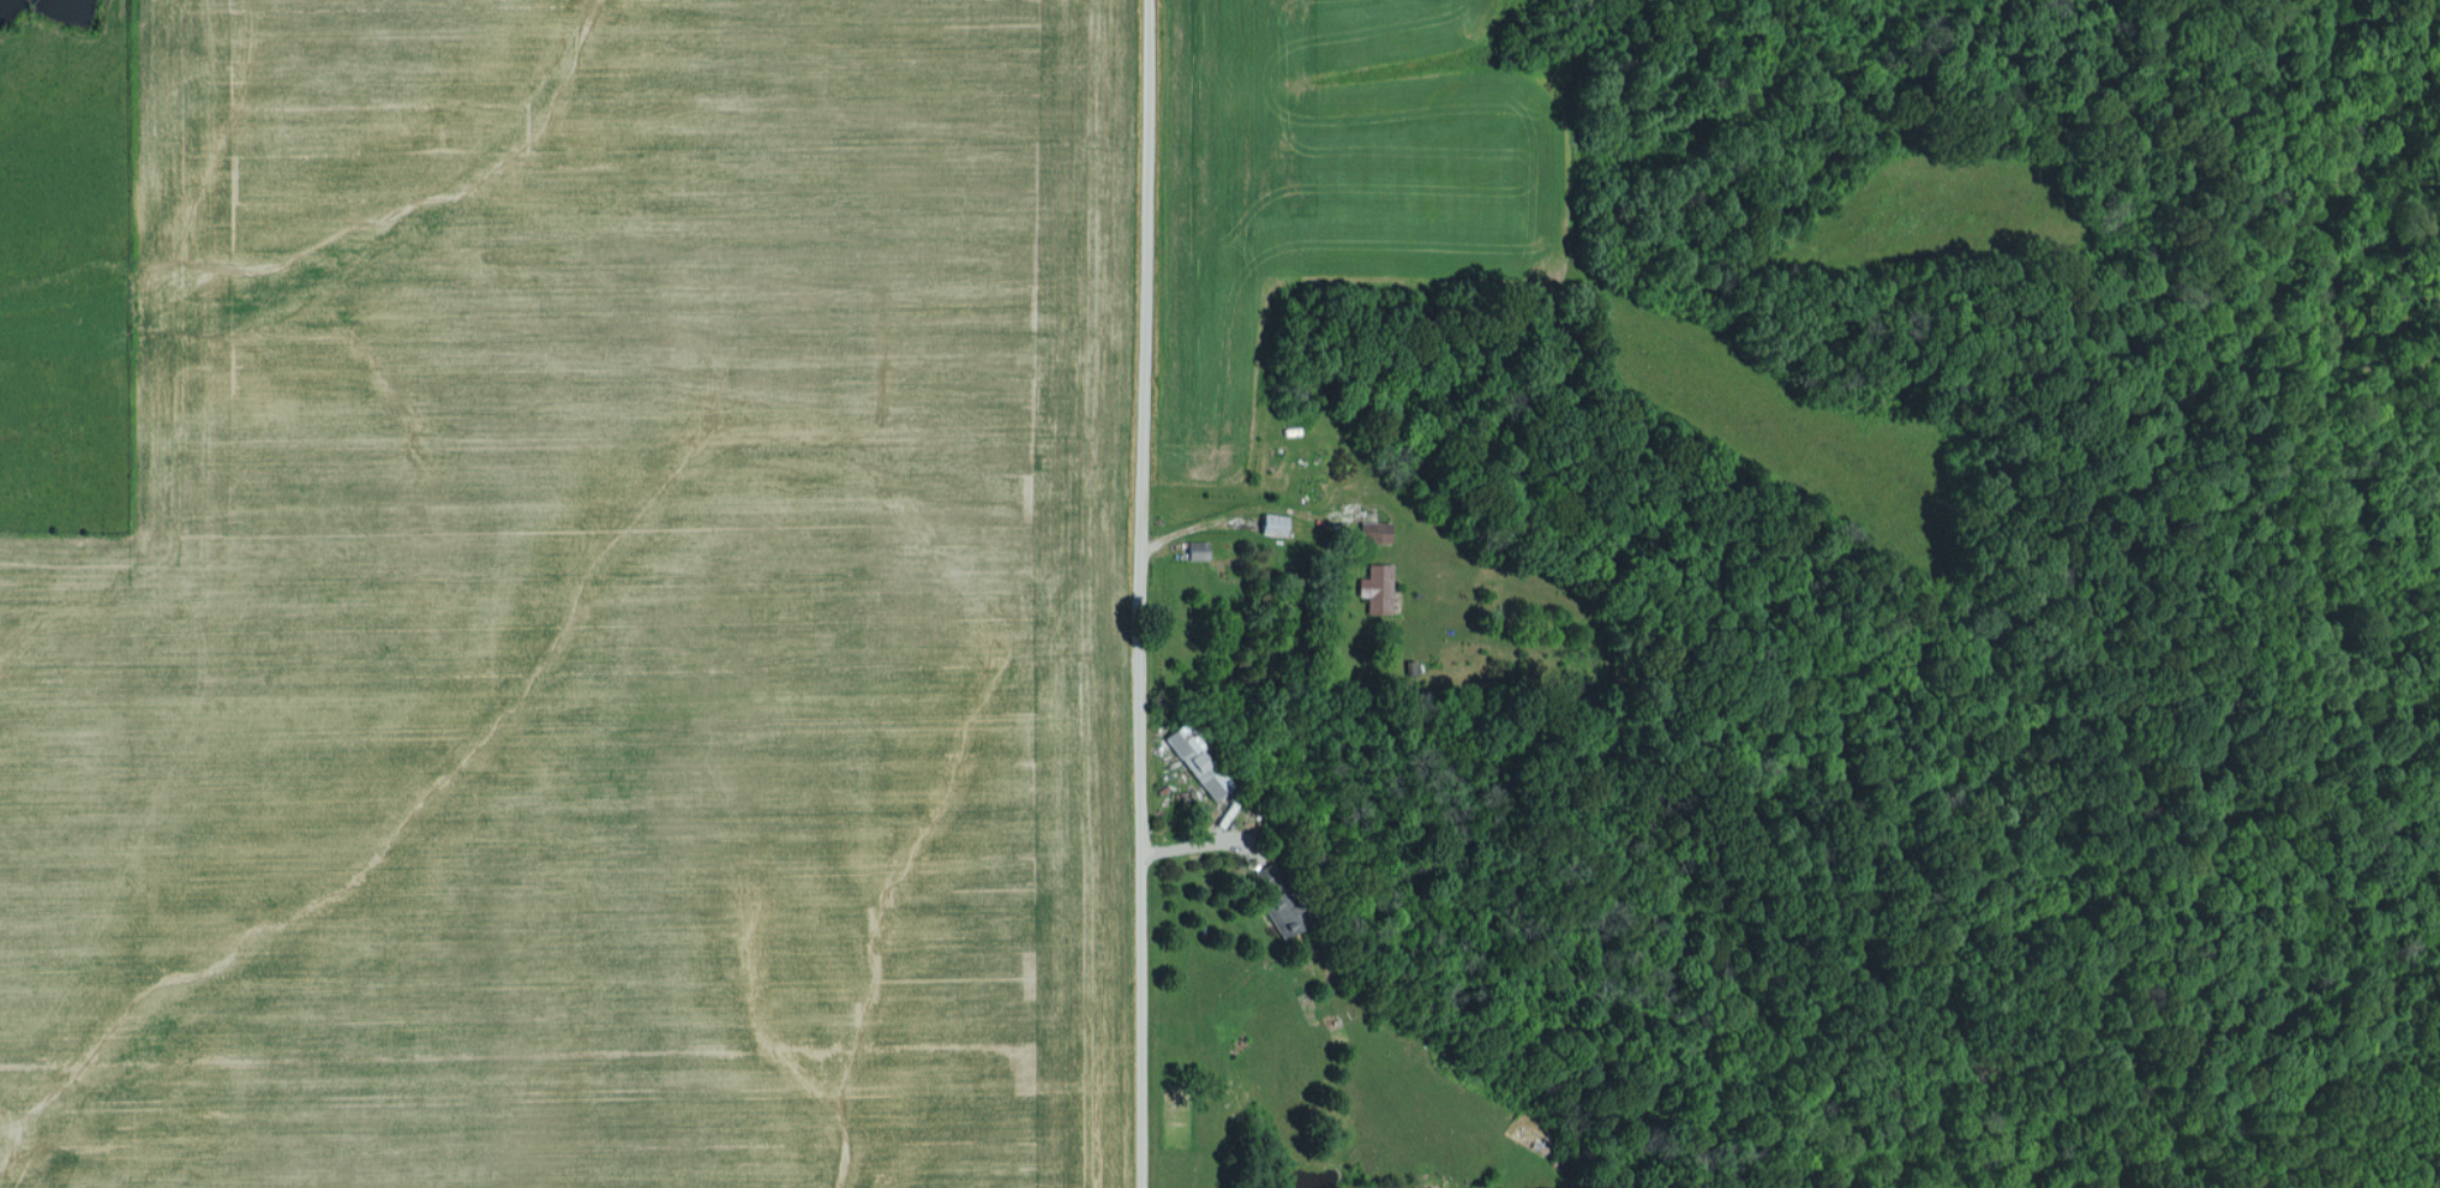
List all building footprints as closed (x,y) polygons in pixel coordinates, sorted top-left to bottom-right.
[(1284,535),(1286,515),(1262,512),(1260,532),(1284,535)] [(1389,542),(1389,521),(1359,521),(1359,541),(1389,542)] [(1207,558),(1207,541),(1187,541),(1187,558),(1207,558)] [(1391,563),(1367,563),(1367,578),(1358,577),(1358,596),(1366,596),(1366,613),(1390,613),(1391,563)] [(1210,801),(1229,787),(1185,722),(1165,735),(1210,801)] [(1280,938),(1308,924),(1297,901),(1289,905),(1281,891),(1261,900),(1280,938)]
